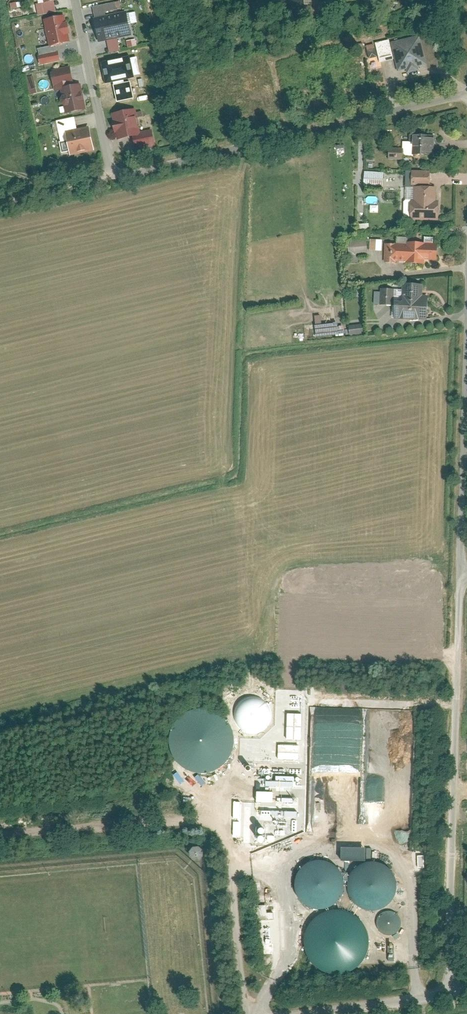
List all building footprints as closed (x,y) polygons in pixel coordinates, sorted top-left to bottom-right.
[(127,11),(94,18),(99,41),(132,34),(127,11)] [(70,40),(64,14),(43,18),(49,45),(70,40)] [(399,68),(424,62),(418,38),(394,44),(399,68)] [(121,39),(110,40),(112,52),(123,51),(121,39)] [(130,48),(139,46),(138,39),(129,41),(130,48)] [(37,49),(40,64),(59,60),(56,45),(37,49)] [(103,63),(107,84),(135,79),(134,72),(138,71),(137,65),(132,66),(130,58),(103,63)] [(55,90),(60,89),(65,112),(85,108),(79,81),(74,82),(70,67),(51,71),(55,90)] [(36,92),(32,75),(25,77),(29,94),(36,92)] [(117,84),(117,100),(137,100),(137,84),(117,84)] [(151,129),(140,131),(135,108),(112,113),(117,139),(133,135),(136,149),(155,145),(151,129)] [(61,140),(67,139),(71,153),(94,148),(89,125),(77,128),(74,116),(56,120),(61,140)] [(431,155),(432,134),(407,133),(406,153),(431,155)] [(402,148),(387,147),(387,158),(402,159),(402,148)] [(55,172),(60,161),(51,157),(46,168),(55,172)] [(428,171),(409,170),(408,186),(428,186),(428,171)] [(382,172),(362,171),(362,185),(381,186),(382,172)] [(408,222),(434,223),(435,186),(408,186),(408,222)] [(364,237),(346,239),(347,254),(366,251),(364,237)] [(380,239),(368,238),(368,249),(380,250),(380,239)] [(422,263),(422,259),(435,259),(436,245),(422,244),(422,241),(405,240),(405,243),(383,242),(382,261),(422,263)] [(401,284),(401,289),(379,288),(379,304),(392,304),(391,317),(425,319),(425,298),(420,298),(421,284),(401,284)] [(361,323),(347,325),(348,333),(362,331),(361,323)] [(231,756),(234,748),(235,740),(234,732),(231,724),(226,718),(220,713),(212,709),(204,708),(195,709),(188,713),(181,718),(176,724),(173,732),(172,740),(173,748),(176,756),(181,763),(188,768),(195,771),(203,772),(212,771),(219,768),(226,763),(231,756)] [(364,844),(341,844),(340,858),(364,859),(364,844)] [(388,900),(392,895),(394,889),(395,883),(394,876),(391,870),(386,866),(380,862),(374,861),(367,861),(361,864),(356,867),(352,873),(349,879),(349,885),(350,892),(353,898),(358,902),(363,906),(370,907),(377,907),(383,904),(388,900)] [(331,900),(336,896),(339,889),(340,883),(339,876),(336,870),(331,866),(325,863),(318,862),(311,863),(305,866),(301,871),(298,877),(297,884),(298,890),(301,896),(306,901),(312,904),(319,905),(326,904),(331,900)] [(271,918),(270,905),(261,905),(262,919),(271,918)] [(364,958),(367,951),(369,943),(368,934),(365,927),(360,920),(354,915),(347,912),(339,910),(331,911),(323,914),(316,919),(311,925),(308,932),(306,940),(307,948),(310,956),(315,963),(321,968),(328,971),(336,973),(344,972),(352,969),(359,964),(364,958)] [(378,924),(380,928),(383,931),(387,933),(391,933),(395,932),(398,929),(400,925),(400,921),(399,916),(396,913),(392,911),(388,911),(383,913),(380,916),(378,920),(378,924)]
